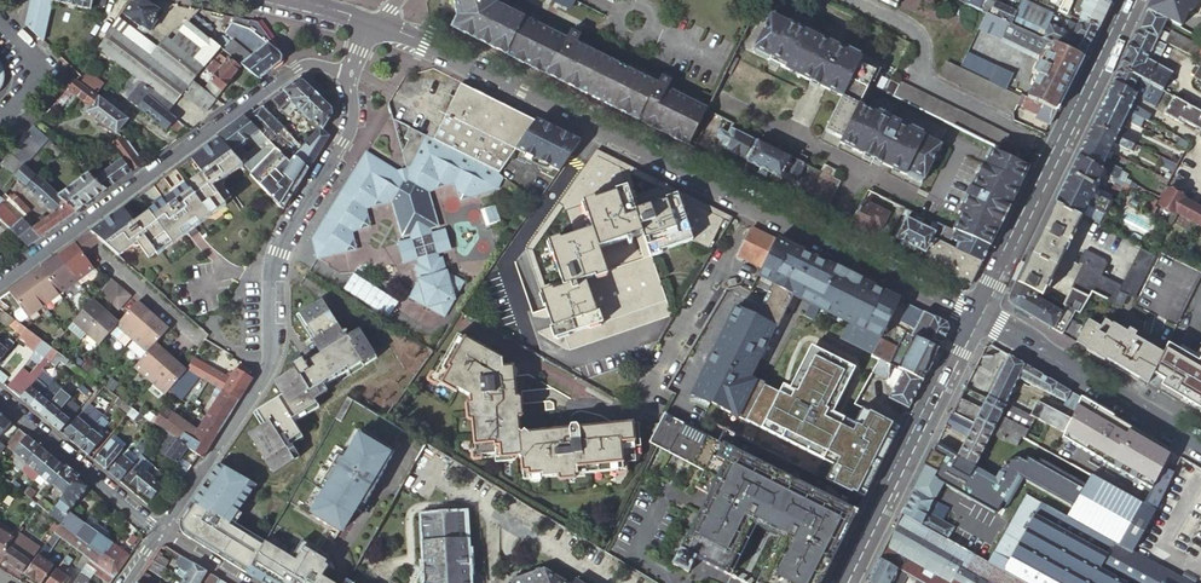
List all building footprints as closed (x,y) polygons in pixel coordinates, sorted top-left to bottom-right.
[(25,23),(43,40),(44,39),(53,1),(67,4),(67,5),(76,7),(77,6),(92,10),(93,5),(94,0),(30,0),(25,23)] [(93,5),(105,9),(107,0),(94,0),(93,5)] [(124,14),(133,20),(132,21),(139,26),(140,24),(150,31),(156,20),(154,19),(159,12),(159,11),(159,10),(159,9),(146,1),(147,0),(133,0),(124,14)] [(451,27),(535,69),(597,100),(688,145),(707,108),(667,88),(670,80),(661,76),(658,84),(616,63),(575,43),(579,35),(570,31),(566,38),(495,3),(495,0),(453,0),(456,18),(451,27)] [(895,8),(899,0),(878,0),(895,8)] [(986,13),(1082,58),(1083,58),(1098,29),(1079,20),(1077,25),(1068,21),(1064,30),(1049,23),(1018,9),(1017,13),(994,2),(994,3),(987,0),(964,0),(963,2),(986,13)] [(1049,23),(1053,14),(1033,5),(1023,0),(1018,9),(1049,23)] [(1066,14),(1067,14),(1074,0),(1064,0),(1059,11),(1066,14)] [(1098,29),(1110,4),(1100,0),(1089,0),(1087,4),(1084,3),(1080,10),(1083,12),(1079,20),(1098,29)] [(1188,12),(1185,11),(1168,1),(1166,0),(1152,0),(1147,10),(1149,12),(1166,20),(1180,28),(1188,12)] [(1168,1),(1185,11),(1188,5),(1191,7),(1194,0),(1166,0),(1168,1)] [(1149,12),(1147,10),(1138,29),(1157,38),(1160,32),(1166,20),(1149,12)] [(986,13),(979,29),(1040,59),(1033,73),(1034,74),(1031,81),(1030,83),(1030,84),(1031,85),(1032,86),(1061,99),(1082,58),(986,13)] [(773,37),(781,21),(771,15),(754,50),(770,58),(768,62),(841,98),(824,132),(840,140),(839,144),(921,184),(940,145),(900,125),(901,123),(892,119),(891,121),(859,105),(869,85),(773,37)] [(111,27),(97,48),(142,81),(153,89),(147,96),(167,112),(182,93),(193,80),(220,47),(189,21),(171,42),(166,37),(158,47),(131,26),(123,36),(111,27)] [(275,47),(258,23),(251,21),(248,29),(249,29),(258,35),(266,41),(268,43),(275,49),(275,47)] [(828,43),(781,21),(773,37),(869,85),(877,68),(837,48),(838,45),(829,41),(828,43)] [(249,29),(248,29),(232,22),(225,32),(254,55),(268,43),(266,41),(258,35),(249,29)] [(1157,38),(1138,29),(1120,68),(1163,92),(1172,74),(1147,60),(1151,51),(1161,57),(1167,46),(1156,41),(1157,38)] [(1157,38),(1165,43),(1169,35),(1164,33),(1160,32),(1157,38)] [(1200,48),(1171,32),(1169,35),(1165,43),(1200,61),(1200,48)] [(236,44),(228,54),(259,79),(265,75),(271,71),(279,65),(282,63),(282,56),(279,52),(275,49),(268,43),(254,55),(252,56),(236,44)] [(1012,74),(967,53),(960,68),(997,86),(998,85),(1005,89),(1012,74)] [(215,75),(204,89),(215,99),(230,81),(229,80),(240,68),(226,57),(224,59),(220,55),(208,69),(215,75)] [(939,77),(1013,112),(1014,110),(1016,106),(1021,96),(1005,89),(998,85),(997,86),(960,68),(946,62),(939,77)] [(1163,92),(1120,68),(1113,84),(1129,91),(1137,95),(1136,96),(1155,107),(1163,92)] [(107,103),(76,80),(56,102),(65,109),(68,108),(78,96),(92,106),(88,111),(117,133),(118,133),(129,119),(120,113),(107,103)] [(193,80),(182,93),(205,112),(215,99),(204,89),(193,80)] [(138,107),(147,96),(153,89),(142,81),(129,99),(138,107)] [(320,129),(322,131),(332,115),(331,108),(326,103),(309,87),(303,81),(297,81),(292,85),(283,92),(293,102),(292,103),(297,108),(305,116),(307,119),(311,122),(312,123),(313,122),(320,129)] [(998,148),(996,152),(1014,160),(1020,146),(1007,139),(1009,136),(900,82),(898,85),(890,81),(884,92),(998,148)] [(1129,91),(1113,84),(1111,88),(1109,92),(1132,104),(1136,96),(1137,95),(1129,91)] [(510,157),(536,122),(460,85),(454,98),(433,140),(499,173),(505,165),(510,157)] [(1061,99),(1032,86),(1026,98),(1055,112),(1061,99)] [(293,102),(283,92),(278,96),(272,100),(283,111),(285,111),(285,110),(290,106),(295,111),(297,108),(292,103),(293,102)] [(1132,104),(1109,92),(1101,109),(1124,120),(1126,117),(1134,121),(1137,116),(1147,121),(1150,118),(1146,116),(1148,113),(1132,104)] [(447,94),(426,136),(433,140),(454,98),(447,94)] [(167,112),(147,96),(138,107),(166,131),(169,127),(175,118),(167,112)] [(1039,120),(1050,125),(1056,112),(1055,112),(1026,98),(1021,96),(1016,106),(1036,115),(1034,118),(1039,120)] [(1173,97),(1170,102),(1164,113),(1178,121),(1179,118),(1200,130),(1200,112),(1175,98),(1173,97)] [(111,99),(107,103),(120,113),(123,108),(111,99)] [(259,109),(247,118),(275,146),(277,148),(291,161),(295,156),(310,169),(330,137),(322,131),(320,129),(317,133),(304,145),(301,148),(291,137),(270,115),(273,112),(266,104),(259,109)] [(123,108),(120,113),(129,119),(134,112),(125,106),(123,108)] [(285,111),(283,111),(289,117),(295,111),(290,106),(285,110),(285,111)] [(1124,120),(1101,109),(1093,125),(1137,146),(1138,142),(1135,141),(1137,138),(1120,130),(1122,126),(1125,128),(1128,122),(1124,120)] [(219,139),(243,165),(249,171),(252,168),(248,163),(251,161),(236,145),(251,133),(270,151),(275,146),(247,118),(244,116),(232,125),(217,136),(219,139)] [(177,134),(184,125),(175,118),(169,127),(177,134)] [(542,123),(537,120),(536,122),(510,157),(511,158),(512,156),(525,164),(539,172),(553,179),(567,160),(580,142),(566,135),(565,135),(563,134),(552,128),(542,123)] [(317,133),(320,129),(313,122),(312,123),(311,122),(309,124),(317,133)] [(734,125),(731,124),(729,128),(730,128),(727,134),(720,131),(718,131),(716,136),(716,138),(723,142),(720,147),(748,160),(747,162),(781,179),(784,171),(798,178),(804,165),(803,164),(805,158),(796,154),(794,159),(762,143),(764,138),(761,137),(759,142),(732,129),(734,125)] [(1093,125),(1085,141),(1097,147),(1109,152),(1112,145),(1114,142),(1131,150),(1134,152),(1137,146),(1093,125)] [(43,147),(49,140),(34,126),(27,134),(43,147)] [(433,140),(426,136),(409,128),(403,138),(407,140),(400,154),(405,170),(396,172),(364,153),(310,241),(315,260),(346,253),(354,240),(352,232),(360,230),(368,217),(366,209),(374,207),(377,202),(383,205),(391,203),(400,238),(408,236),(429,230),(438,228),(429,192),(452,186),(454,194),(468,201),(488,196),(485,185),(494,183),(501,185),(504,178),(498,174),(499,173),(433,140)] [(27,134),(22,140),(37,153),(43,147),(27,134)] [(294,134),(291,137),(301,148),(304,145),(294,134)] [(144,163),(125,136),(123,137),(112,145),(114,148),(118,154),(122,160),(132,172),(144,163)] [(122,210),(91,233),(120,258),(132,249),(133,249),(134,250),(137,249),(138,249),(138,248),(139,248),(147,259),(154,254),(156,257),(163,252),(162,248),(176,237),(181,238),(200,224),(201,219),(215,209),(219,210),(225,205),(226,205),(224,202),(231,197),(223,186),(223,179),(227,176),(228,172),(234,167),(239,168),(243,165),(219,139),(175,171),(182,180),(185,185),(173,194),(163,202),(147,214),(133,224),(122,210)] [(22,140),(16,146),(31,159),(37,153),(22,140)] [(62,151),(49,140),(43,147),(37,153),(31,159),(25,164),(30,168),(48,150),(58,157),(62,151)] [(1117,179),(1118,177),(1122,170),(1104,162),(1106,158),(1110,159),(1112,154),(1109,152),(1097,147),(1085,141),(1078,157),(1085,161),(1106,173),(1113,177),(1117,179)] [(1114,142),(1112,145),(1129,154),(1131,150),(1114,142)] [(16,146),(9,154),(24,166),(25,164),(31,159),(16,146)] [(118,154),(114,148),(108,153),(112,158),(118,154)] [(252,174),(284,209),(310,169),(295,156),(291,161),(277,148),(255,170),(252,174)] [(638,200),(664,191),(723,219),(722,220),(729,223),(732,217),(596,150),(583,168),(526,249),(541,295),(563,288),(560,281),(544,286),(532,251),(597,157),(619,168),(635,213),(641,211),(638,200)] [(990,157),(986,163),(1022,181),(1026,174),(1029,167),(1014,160),(996,152),(993,150),(990,157)] [(9,154),(0,164),(17,176),(24,166),(9,154)] [(563,288),(541,295),(555,339),(563,336),(600,324),(585,280),(607,273),(598,249),(636,236),(642,235),(649,256),(693,241),(708,249),(722,220),(723,219),(664,191),(638,200),(641,211),(635,213),(619,168),(597,157),(532,251),(544,286),(560,281),(563,288)] [(1085,161),(1078,157),(1069,175),(1089,185),(1096,189),(1101,179),(1108,183),(1113,177),(1106,173),(1085,161)] [(1173,173),(1177,166),(1163,159),(1160,166),(1173,173)] [(95,180),(106,190),(117,182),(129,174),(132,172),(122,160),(95,180)] [(102,166),(98,161),(91,166),(95,172),(102,166)] [(961,214),(952,231),(989,247),(991,245),(1001,224),(1005,215),(1003,213),(1006,207),(1009,208),(1013,199),(1022,181),(986,163),(985,166),(983,165),(972,188),(969,187),(965,196),(967,197),(959,213),(961,214)] [(823,165),(821,171),(833,177),(836,171),(823,165)] [(24,166),(17,176),(15,179),(54,214),(68,204),(58,195),(37,177),(31,172),(24,166)] [(85,171),(88,174),(90,175),(93,173),(95,172),(91,166),(85,171)] [(228,172),(227,176),(239,168),(234,167),(228,172)] [(35,168),(31,172),(37,177),(41,172),(35,168)] [(822,173),(807,204),(825,213),(840,181),(822,173)] [(68,204),(77,212),(94,200),(106,190),(95,180),(93,178),(90,175),(88,174),(58,195),(68,204)] [(1089,185),(1069,175),(1059,196),(1055,204),(1080,217),(1082,218),(1083,216),(1087,206),(1105,215),(1110,202),(1093,194),(1096,189),(1089,185)] [(1130,183),(1118,177),(1117,179),(1129,186),(1130,183)] [(185,185),(182,180),(170,189),(173,194),(185,185)] [(485,185),(488,196),(497,193),(501,185),(494,183),(485,185)] [(1144,194),(1146,191),(1130,183),(1129,186),(1144,194)] [(170,189),(159,197),(163,202),(173,194),(170,189)] [(1183,199),(1184,197),(1167,189),(1160,202),(1158,204),(1159,205),(1175,214),(1175,213),(1200,227),(1200,209),(1183,199)] [(457,204),(468,201),(454,194),(457,204)] [(10,195),(7,198),(25,216),(30,210),(13,195),(12,197),(10,195)] [(143,209),(147,214),(163,202),(159,197),(143,209)] [(1158,204),(1160,202),(1154,199),(1145,216),(1148,217),(1152,216),(1159,205),(1158,204)] [(863,201),(850,225),(873,236),(879,224),(883,226),(886,219),(896,224),(903,209),(895,205),(891,214),(863,201)] [(28,247),(42,238),(46,235),(37,227),(33,223),(30,227),(22,220),(20,222),(1,204),(0,206),(0,220),(28,247)] [(37,227),(46,235),(53,229),(69,217),(77,212),(68,204),(54,214),(37,227)] [(1080,217),(1055,204),(1049,215),(1025,266),(1017,283),(1038,294),(1042,296),(1066,246),(1068,247),(1072,239),(1070,238),(1075,228),(1080,217)] [(201,219),(200,224),(219,210),(215,209),(201,219)] [(889,240),(892,242),(894,242),(896,239),(909,211),(904,209),(889,240)] [(924,218),(909,211),(896,239),(910,246),(924,218)] [(370,227),(368,217),(360,230),(370,227)] [(939,225),(924,218),(910,246),(925,253),(932,238),(939,225)] [(956,250),(982,263),(989,247),(952,231),(939,225),(932,238),(937,241),(940,236),(959,245),(956,250)] [(761,267),(775,238),(752,227),(737,256),(761,267)] [(415,265),(437,260),(436,256),(449,252),(444,230),(430,234),(429,230),(408,236),(408,239),(395,243),(401,265),(415,262),(415,265)] [(644,261),(650,259),(649,256),(642,235),(636,236),(644,261)] [(162,248),(163,252),(181,238),(176,237),(162,248)] [(925,253),(921,260),(968,283),(972,282),(982,263),(956,250),(937,241),(932,238),(925,253)] [(899,300),(777,239),(759,276),(774,284),(758,317),(735,306),(689,400),(707,408),(711,400),(722,405),(720,409),(743,420),(761,385),(746,378),(747,375),(772,325),(775,326),(791,294),(810,304),(819,308),(848,322),(880,338),(899,300)] [(356,250),(354,240),(346,253),(356,250)] [(84,255),(75,244),(67,250),(59,256),(77,282),(94,269),(84,255)] [(1138,290),(1154,256),(1140,249),(1122,286),(1100,276),(1106,264),(1105,260),(1086,251),(1086,252),(1084,253),(1080,260),(1081,261),(1081,262),(1084,264),(1064,303),(1059,301),(1058,303),(1065,307),(1075,312),(1080,314),(1092,293),(1108,301),(1113,304),(1115,300),(1123,304),(1127,296),(1129,297),(1134,288),(1138,290)] [(77,282),(59,256),(53,261),(43,268),(61,294),(77,282)] [(442,258),(437,260),(415,265),(412,267),(415,282),(406,298),(443,319),(463,283),(446,273),(442,258)] [(600,324),(563,336),(568,349),(670,315),(651,258),(650,259),(644,261),(607,273),(585,280),(600,324)] [(44,306),(61,294),(43,268),(34,274),(26,280),(44,306)] [(18,286),(9,293),(28,318),(44,306),(26,280),(18,286)] [(1038,294),(1017,283),(1016,283),(1008,299),(1010,305),(1075,344),(1084,327),(1070,319),(1075,312),(1065,307),(1061,313),(1036,298),(1038,294)] [(105,299),(111,305),(112,305),(124,291),(117,285),(105,299)] [(1134,299),(1138,290),(1134,288),(1129,297),(1134,299)] [(112,305),(111,305),(118,311),(131,297),(124,291),(112,305)] [(93,300),(92,301),(78,317),(73,323),(86,334),(106,312),(93,300)] [(137,302),(118,323),(116,326),(132,339),(152,316),(137,302)] [(261,427),(251,433),(275,472),(298,457),(290,445),(289,446),(287,442),(300,435),(293,424),(291,421),(317,405),(314,400),(326,392),(323,386),(347,371),(345,368),(372,352),(358,330),(348,336),(345,330),(341,332),(325,306),(320,309),(316,303),(295,316),(319,354),(322,358),(307,368),(304,364),(302,360),(292,366),(294,370),(277,381),(285,394),(282,396),(256,412),(264,425),(261,427)] [(819,308),(810,304),(804,316),(813,320),(819,308)] [(911,335),(939,348),(948,329),(946,323),(909,305),(900,322),(914,329),(911,335)] [(106,312),(86,334),(99,346),(116,326),(118,323),(106,312)] [(10,326),(17,321),(6,314),(2,319),(10,326)] [(168,330),(152,316),(132,339),(147,353),(156,344),(168,330)] [(1144,381),(1161,351),(1104,320),(1101,327),(1088,320),(1084,327),(1075,344),(1124,371),(1144,381)] [(22,335),(27,329),(17,321),(10,326),(22,335)] [(880,338),(848,322),(840,338),(873,354),(880,338)] [(51,347),(27,329),(22,335),(21,337),(29,343),(27,345),(36,352),(38,356),(44,361),(41,364),(40,364),(32,374),(30,373),(18,386),(13,382),(7,388),(20,399),(41,374),(51,363),(59,353),(51,347)] [(922,381),(939,348),(911,335),(906,332),(904,333),(897,347),(888,363),(895,367),(902,371),(922,381)] [(457,335),(435,374),(432,380),(438,383),(456,393),(457,391),(469,397),(470,405),(471,412),(471,414),(472,421),(475,451),(476,457),(482,456),(495,456),(495,459),(511,458),(514,462),(518,457),(521,459),(522,472),(528,471),(528,480),(532,482),(540,482),(543,478),(557,477),(565,476),(566,476),(574,475),(616,471),(623,470),(622,464),(622,463),(635,462),(635,455),(634,447),(641,447),(638,423),(618,425),(608,426),(589,428),(579,429),(578,429),(576,425),(570,426),(567,431),(562,431),(553,432),(546,433),(537,433),(528,434),(523,431),(521,434),(518,432),(517,417),(516,408),(516,407),(515,399),(513,377),(513,369),(512,369),(502,369),(501,360),(457,335)] [(220,348),(206,339),(201,346),(216,355),(220,348)] [(881,339),(872,355),(880,359),(888,363),(897,347),(881,339)] [(818,346),(811,343),(808,348),(815,352),(818,346)] [(1193,356),(1179,347),(1158,382),(1200,408),(1200,343),(1193,356)] [(9,351),(0,344),(0,362),(9,351)] [(156,344),(147,353),(134,368),(150,382),(171,357),(156,344)] [(866,495),(899,423),(863,404),(855,419),(857,419),(853,427),(830,415),(825,412),(829,405),(832,399),(837,401),(852,371),(846,367),(848,362),(818,346),(815,352),(808,348),(791,384),(795,386),(792,394),(787,391),(765,380),(745,422),(827,461),(829,456),(836,460),(834,464),(827,478),(866,495)] [(228,362),(232,356),(220,348),(216,355),(228,362)] [(345,368),(347,371),(360,363),(363,367),(376,358),(372,352),(345,368)] [(59,353),(51,363),(56,367),(61,361),(66,365),(69,361),(65,358),(59,353)] [(322,358),(319,354),(304,364),(307,368),(322,358)] [(1067,401),(1071,392),(1009,356),(988,397),(1006,405),(1008,402),(1021,376),(1067,401)] [(185,371),(171,357),(150,382),(165,395),(185,371)] [(888,363),(880,359),(873,372),(886,380),(889,378),(895,367),(888,363)] [(79,368),(69,361),(66,365),(84,379),(84,380),(86,382),(90,377),(79,368)] [(241,361),(222,391),(239,401),(252,380),(248,378),(251,373),(251,371),(240,364),(242,362),(241,361)] [(855,365),(848,362),(846,367),(852,371),(855,365)] [(902,371),(895,367),(889,378),(886,383),(894,387),(902,371)] [(3,385),(9,378),(0,370),(0,382),(3,385)] [(188,373),(185,371),(172,393),(180,398),(188,384),(186,383),(189,378),(190,379),(192,376),(188,373)] [(922,381),(902,371),(894,387),(888,398),(908,409),(922,381)] [(20,399),(31,408),(47,388),(52,383),(41,374),(20,399)] [(432,380),(435,374),(433,374),(431,374),(428,379),(428,382),(435,386),(436,386),(438,383),(432,380)] [(747,375),(746,378),(761,385),(762,382),(747,375)] [(95,381),(93,379),(88,384),(91,386),(90,388),(98,394),(103,387),(95,381)] [(277,381),(274,383),(282,396),(285,394),(277,381)] [(795,386),(791,384),(787,391),(792,394),(795,386)] [(88,391),(82,386),(78,390),(85,395),(88,391)] [(967,386),(953,413),(992,434),(1019,448),(1024,440),(1025,441),(1028,435),(1040,439),(1048,424),(1063,434),(1071,420),(1061,413),(1057,411),(1039,400),(1033,413),(1008,402),(1006,405),(988,397),(967,386)] [(47,388),(31,408),(40,416),(57,396),(47,388)] [(61,391),(57,396),(66,404),(71,399),(61,391)] [(222,391),(209,412),(226,422),(239,401),(222,391)] [(528,391),(521,392),(522,404),(529,403),(528,391)] [(1080,398),(1071,392),(1067,401),(1063,409),(1061,413),(1071,420),(1080,398)] [(186,398),(196,404),(198,401),(195,399),(196,397),(189,393),(186,398)] [(57,396),(40,416),(50,424),(66,404),(57,396)] [(287,504),(286,505),(273,527),(318,553),(331,530),(338,534),(353,510),(360,514),(377,484),(392,458),(395,453),(406,433),(384,420),(346,397),(316,452),(287,504)] [(66,404),(50,424),(60,433),(79,409),(72,402),(74,399),(72,398),(71,399),(66,404)] [(128,406),(118,398),(113,404),(129,415),(133,409),(128,406)] [(1063,434),(1061,439),(1070,444),(1093,456),(1101,460),(1106,464),(1119,470),(1127,474),(1132,477),(1140,481),(1150,487),(1162,465),(1171,451),(1080,398),(1071,420),(1063,434)] [(544,402),(545,411),(553,410),(553,404),(549,402),(544,402)] [(291,421),(293,424),(319,408),(317,405),(291,421)] [(853,427),(857,419),(855,419),(834,408),(829,405),(825,412),(830,415),(853,427)] [(188,448),(195,453),(199,456),(202,459),(226,422),(209,412),(197,431),(163,407),(153,423),(162,429),(169,435),(188,448)] [(133,409),(129,415),(128,416),(134,421),(140,415),(133,409)] [(256,412),(253,414),(261,427),(264,425),(256,412)] [(707,495),(731,448),(665,413),(649,443),(656,447),(703,472),(694,488),(707,495)] [(953,413),(947,425),(968,437),(959,456),(976,465),(992,434),(953,413)] [(0,414),(0,437),(11,423),(0,414)] [(92,430),(77,447),(88,457),(103,440),(102,439),(104,438),(103,429),(108,423),(105,421),(108,418),(104,415),(92,430)] [(77,418),(63,435),(77,447),(92,430),(77,418)] [(27,437),(19,430),(6,448),(14,454),(27,437)] [(275,472),(251,433),(248,435),(272,474),(275,472)] [(177,465),(188,448),(169,435),(166,439),(173,444),(169,451),(161,446),(157,451),(174,463),(177,465)] [(289,446),(290,445),(302,438),(300,435),(287,442),(289,446)] [(23,470),(39,447),(27,437),(14,454),(18,458),(14,462),(23,470)] [(1070,444),(1061,439),(1059,442),(1068,447),(1070,444)] [(1024,440),(1019,448),(1027,452),(1022,460),(1029,463),(1032,458),(1062,474),(1061,477),(1068,480),(1071,475),(1084,482),(1088,474),(1055,457),(1025,441),(1024,440)] [(106,471),(123,450),(112,441),(94,462),(106,471)] [(109,474),(120,483),(149,446),(146,443),(141,449),(138,446),(127,459),(123,456),(109,474)] [(982,478),(986,470),(976,465),(959,456),(937,444),(925,469),(947,480),(945,483),(957,489),(959,485),(974,492),(982,478)] [(52,458),(39,447),(23,470),(22,471),(35,482),(36,480),(52,458)] [(707,495),(672,565),(688,573),(695,559),(716,570),(718,566),(722,568),(745,522),(748,523),(765,532),(768,534),(745,580),(749,582),(748,582),(820,582),(854,515),(855,515),(856,512),(731,448),(707,495)] [(476,457),(475,451),(473,451),(471,453),(472,459),(474,461),(481,461),(483,459),(482,456),(476,457)] [(0,456),(0,470),(3,471),(8,463),(6,462),(9,458),(2,453),(0,456)] [(834,464),(836,460),(829,456),(827,461),(834,464)] [(65,469),(52,458),(36,480),(38,482),(42,477),(53,486),(65,469)] [(150,466),(143,461),(127,480),(138,489),(151,500),(161,489),(151,480),(152,479),(147,475),(146,476),(144,474),(150,466)] [(178,486),(187,473),(183,470),(177,465),(174,463),(164,476),(178,486)] [(247,574),(264,543),(239,527),(237,529),(233,526),(229,524),(237,512),(255,485),(218,464),(210,475),(212,476),(200,493),(199,492),(192,503),(195,505),(191,511),(187,509),(180,519),(180,522),(179,526),(180,529),(181,532),(185,537),(247,574)] [(623,470),(616,471),(617,473),(618,475),(625,474),(627,472),(626,465),(624,464),(622,464),(623,470)] [(1142,502),(1152,507),(1155,509),(1159,501),(1175,472),(1162,465),(1150,487),(1142,502)] [(78,480),(65,469),(53,486),(66,496),(78,480)] [(949,539),(990,562),(996,550),(991,547),(976,539),(985,521),(986,522),(988,522),(989,522),(991,521),(992,520),(993,519),(993,517),(993,515),(992,514),(991,513),(990,512),(1006,482),(986,470),(982,478),(989,482),(984,494),(982,493),(976,505),(974,504),(972,503),(971,503),(970,504),(969,505),(968,506),(967,507),(967,508),(967,509),(967,511),(968,511),(969,512),(970,513),(971,513),(964,526),(965,527),(960,537),(952,533),(949,539)] [(1073,502),(1066,515),(1129,549),(1152,507),(1142,502),(1088,474),(1084,482),(1073,502)] [(51,516),(63,526),(68,518),(67,517),(69,514),(88,488),(78,480),(66,496),(55,510),(51,516)] [(1027,493),(1040,501),(1066,515),(1073,502),(1035,480),(1027,493)] [(18,489),(25,495),(30,488),(23,483),(18,489)] [(25,495),(38,505),(43,499),(30,488),(25,495)] [(902,514),(949,539),(952,533),(961,515),(915,489),(902,514)] [(43,499),(38,505),(51,516),(55,510),(43,499)] [(1156,564),(1133,551),(1129,549),(1066,515),(1040,501),(1012,555),(1061,582),(1190,582),(1156,564)] [(240,514),(237,512),(229,524),(233,526),(240,514)] [(467,563),(464,513),(422,515),(425,567),(425,576),(426,582),(468,582),(467,563)] [(880,559),(900,570),(917,580),(922,582),(1027,582),(1004,570),(990,562),(949,539),(902,514),(880,559)] [(68,518),(63,526),(56,535),(61,538),(70,545),(84,525),(71,515),(68,518)] [(84,555),(98,535),(84,525),(70,545),(74,548),(84,555)] [(273,527),(264,543),(247,574),(261,582),(330,582),(322,578),(328,568),(325,566),(329,559),(318,553),(273,527)] [(1,558),(14,540),(0,531),(0,558),(1,558)] [(1,558),(23,573),(39,549),(17,534),(14,540),(1,558)] [(61,538),(56,535),(51,541),(56,545),(61,538)] [(91,560),(99,566),(113,546),(98,535),(84,555),(91,560)] [(991,547),(996,550),(1000,542),(995,539),(991,547)] [(49,543),(26,575),(37,582),(43,582),(54,568),(46,561),(54,550),(51,548),(53,546),(49,543)] [(115,578),(129,557),(113,546),(99,566),(115,578)] [(1137,552),(1150,559),(1153,553),(1140,546),(1137,552)] [(151,560),(159,565),(164,568),(168,561),(162,557),(163,555),(157,551),(151,560)] [(1027,582),(1061,582),(1012,555),(1004,570),(1027,582)] [(207,572),(180,556),(177,563),(178,569),(187,574),(184,580),(182,582),(184,582),(200,582),(207,572)] [(868,581),(871,582),(893,582),(900,570),(880,559),(868,581)] [(115,578),(99,566),(91,560),(86,567),(107,582),(112,582),(115,578)] [(155,571),(159,565),(151,560),(148,566),(155,571)] [(178,569),(175,574),(184,580),(187,574),(178,569)] [(544,569),(525,576),(509,582),(567,582),(544,569)] [(49,582),(72,582),(73,581),(59,570),(49,582)] [(900,570),(893,582),(915,582),(917,580),(900,570)] [(211,574),(207,572),(200,582),(205,582),(211,574)] [(137,582),(138,582),(159,582),(143,573),(137,582)] [(219,579),(211,574),(205,582),(217,582),(219,579)]
